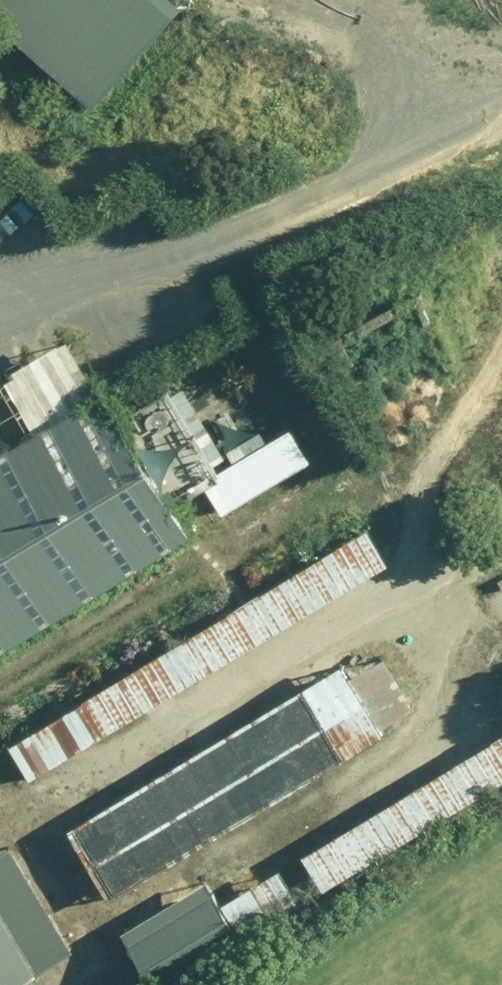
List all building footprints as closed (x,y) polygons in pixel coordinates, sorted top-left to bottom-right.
[(81,109),(167,12),(154,0),(0,0),(0,37),(81,109)] [(207,471),(156,387),(122,408),(174,492),(207,471)] [(179,537),(89,390),(0,444),(0,645),(179,537)] [(281,428),(189,484),(210,517),(302,461),(281,428)] [(19,782),(379,566),(358,530),(0,744),(0,751),(19,782)] [(337,665),(59,832),(102,903),(380,736),(337,665)] [(0,848),(0,984),(7,984),(62,952),(0,848)] [(109,935),(140,984),(148,984),(232,934),(199,881),(109,935)]
